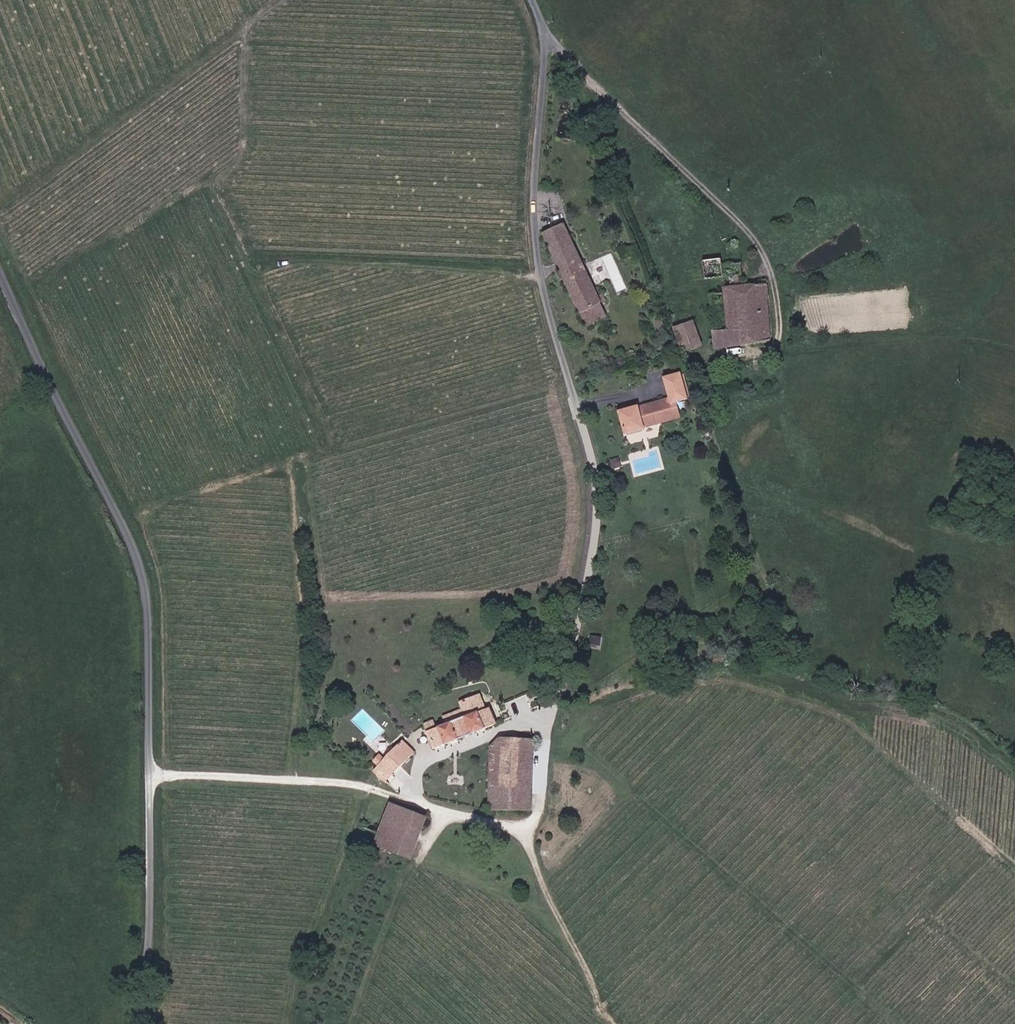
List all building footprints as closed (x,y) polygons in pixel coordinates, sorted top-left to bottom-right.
[(606,303),(571,224),(543,238),(585,331),(613,320),(608,309),(614,307),(612,300),(606,303)] [(723,245),(712,252),(719,275),(703,279),(707,303),(724,300),(726,316),(710,318),(716,364),(772,360),(767,304),(745,308),(741,279),(731,283),(726,270),(736,263),(723,245)] [(696,322),(677,326),(683,352),(701,348),(696,322)] [(635,408),(617,414),(624,436),(679,418),(674,401),(684,398),(677,373),(661,377),(667,398),(635,407),(635,408)] [(465,703),(427,718),(438,746),(495,724),(484,689),(463,698),(465,703)] [(487,753),(490,783),(492,805),(534,804),(532,734),(519,733),(507,733),(487,753)] [(408,740),(387,756),(383,751),(377,755),(381,760),(377,763),(385,773),(394,766),(416,751),(408,740)] [(363,842),(415,855),(422,829),(426,811),(393,803),(388,826),(369,822),(363,842)]
